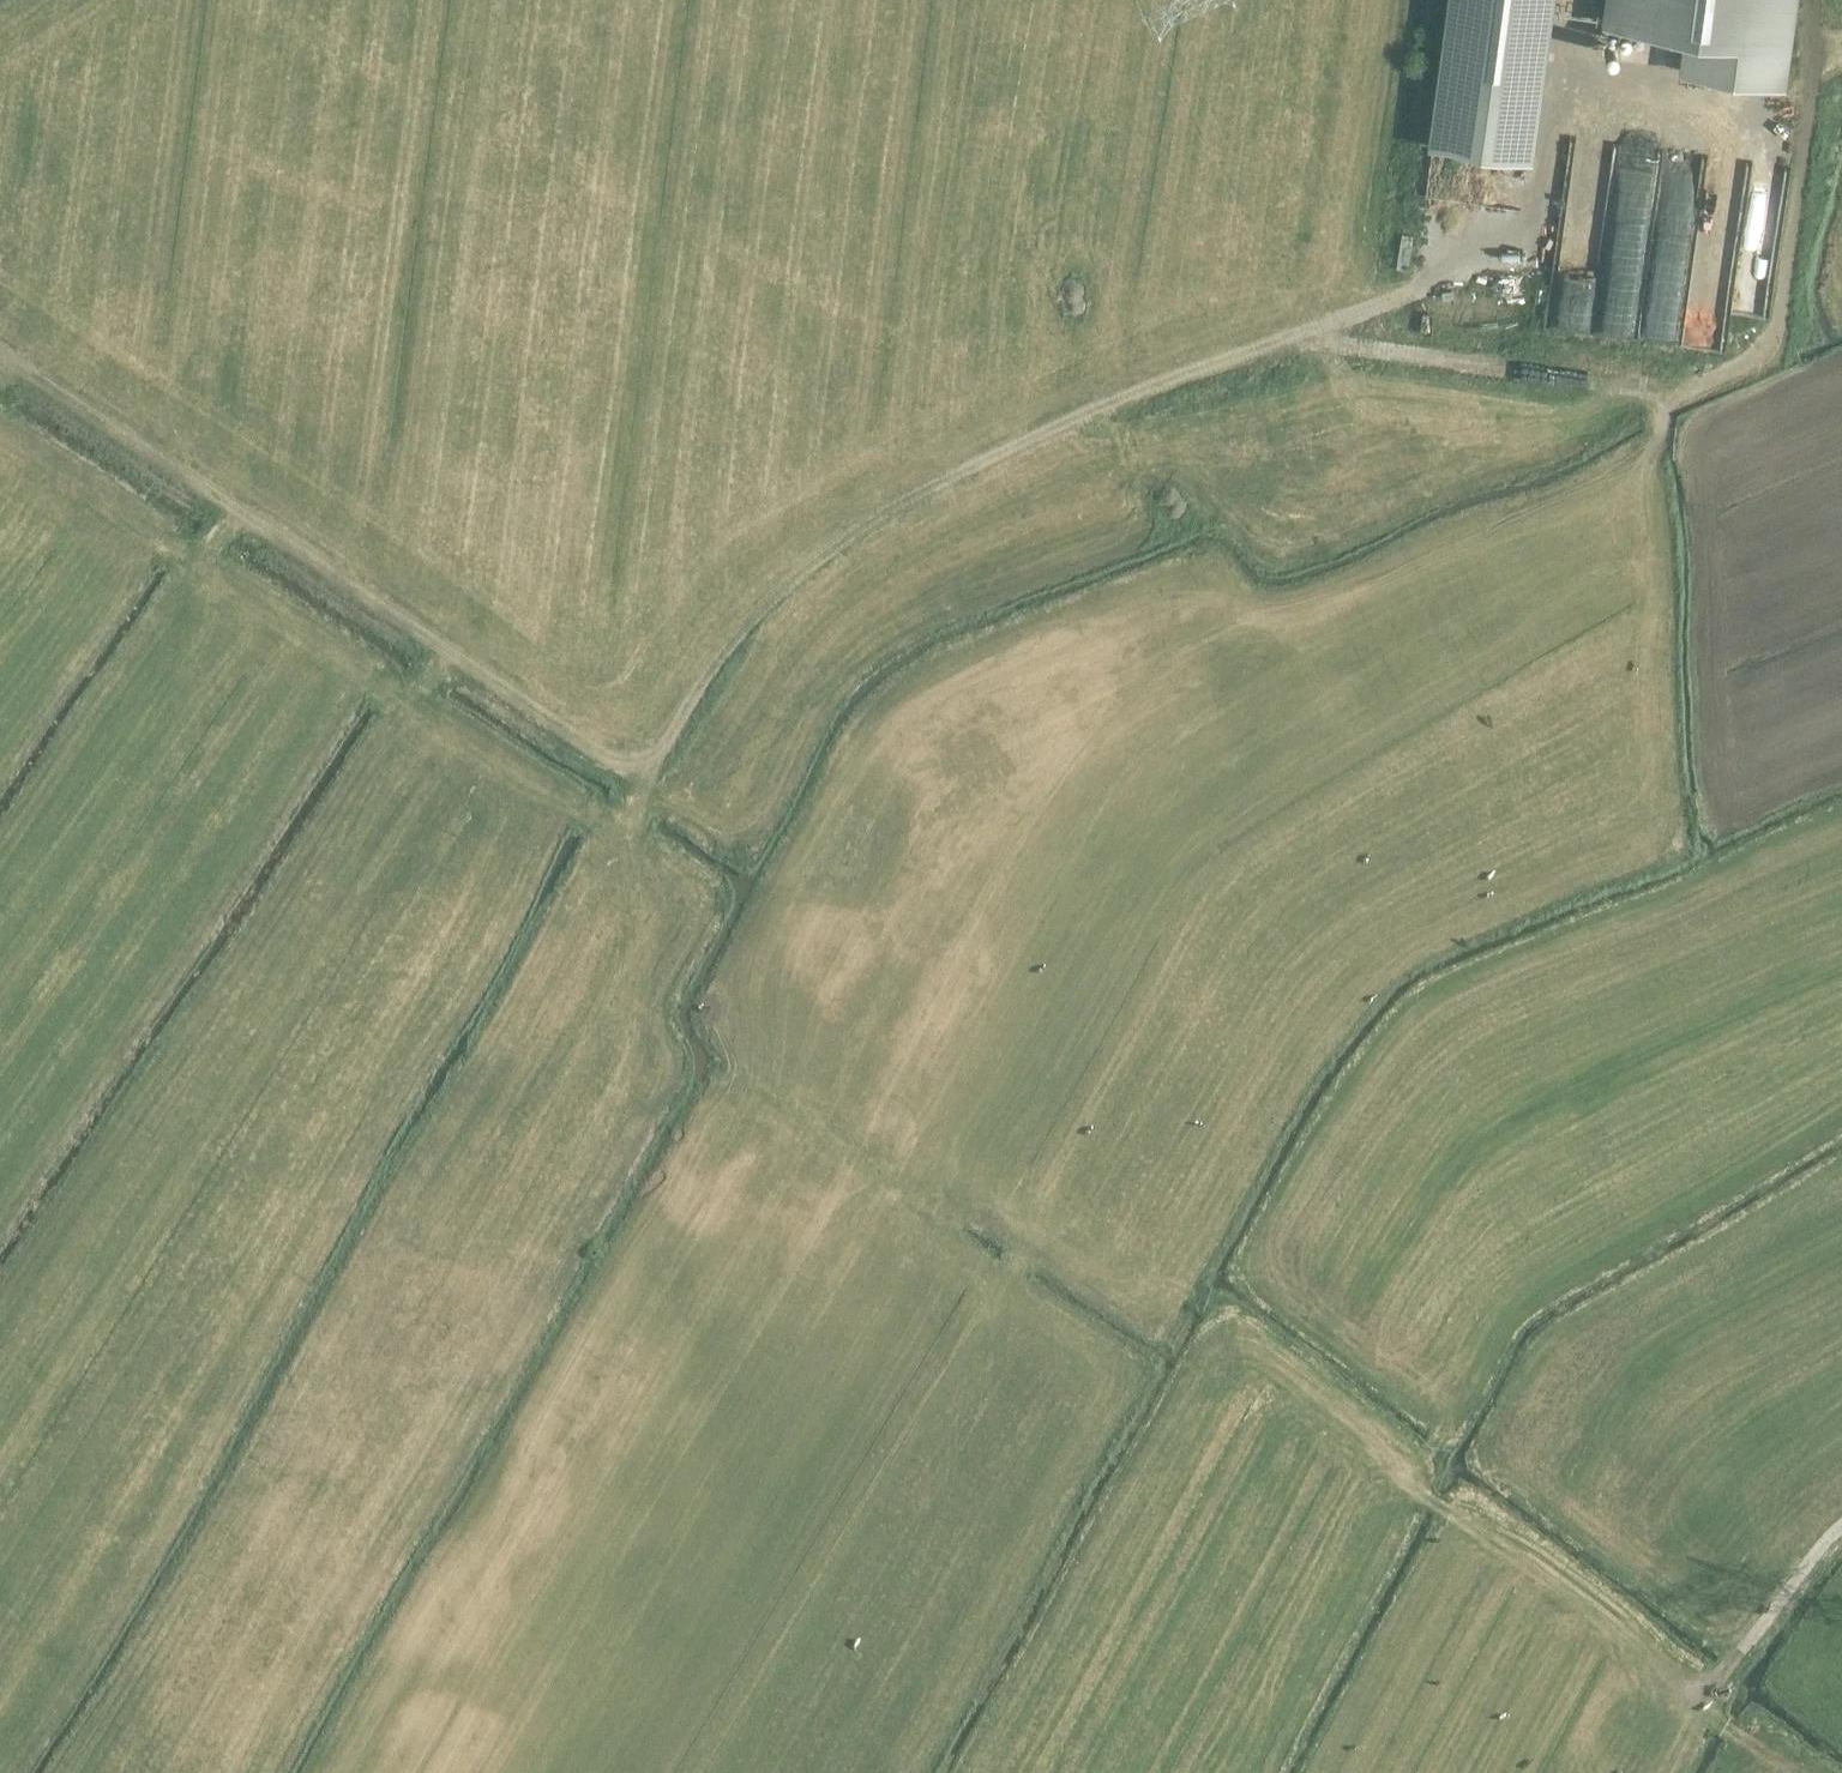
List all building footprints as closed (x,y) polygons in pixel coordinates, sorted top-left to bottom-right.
[(1527,159),(1549,0),(1452,0),(1432,147),(1527,159)] [(1683,72),(1780,85),(1792,0),(1610,0),(1607,24),(1688,34),(1683,72)] [(1551,336),(1591,341),(1610,174),(1617,175),(1609,242),(1645,246),(1655,158),(1572,148),(1551,336)] [(1514,203),(1516,173),(1492,171),(1491,184),(1464,182),(1463,199),(1514,203)] [(1740,262),(1768,261),(1767,246),(1739,246),(1740,262)] [(1606,249),(1602,337),(1633,338),(1637,250),(1606,249)] [(1698,255),(1696,266),(1725,271),(1727,260),(1698,255)] [(1685,259),(1649,256),(1641,346),(1678,349),(1685,259)] [(1765,317),(1767,276),(1736,274),(1734,315),(1765,317)] [(1721,348),(1726,285),(1690,282),(1685,345),(1721,348)]
